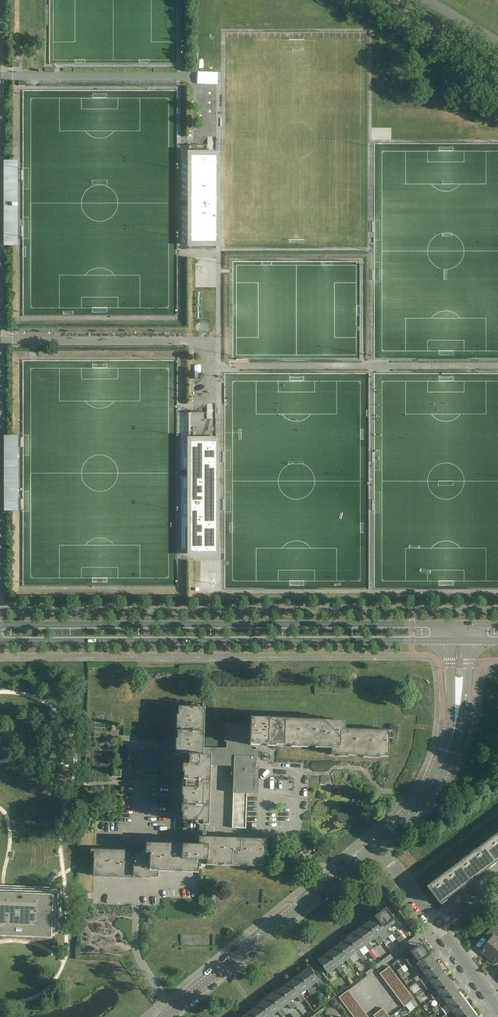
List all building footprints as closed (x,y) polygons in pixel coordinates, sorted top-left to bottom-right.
[(191,205),(191,249),(216,249),(216,146),(207,146),(193,146),(191,146),(191,202),(191,205)] [(15,246),(17,246),(18,160),(4,161),(3,245),(5,245),(15,246)] [(191,475),(191,552),(216,552),(216,413),(207,413),(191,413),(191,471),(191,475)] [(12,436),(4,436),(4,512),(14,512),(17,511),(18,436),(12,436)] [(162,772),(162,777),(180,777),(180,772),(186,773),(184,821),(207,822),(209,766),(234,766),(232,828),(257,829),(257,823),(252,823),(252,828),(246,828),(247,793),(241,793),(241,789),(247,790),(247,786),(245,786),(245,783),(254,783),(254,791),(251,791),(251,792),(255,792),(256,756),(251,756),(251,742),(277,743),(332,745),(331,753),(389,755),(389,732),(341,731),(342,723),(262,720),(262,717),(251,717),(251,726),(246,726),(246,724),(226,724),(225,742),(227,742),(227,749),(202,748),(203,707),(180,706),(179,747),(155,746),(155,753),(139,753),(138,762),(135,762),(135,771),(162,772)] [(496,862),(497,861),(497,833),(483,844),(496,862)] [(94,851),(93,873),(88,873),(88,874),(159,876),(159,868),(199,870),(200,859),(207,859),(207,862),(265,864),(265,841),(208,839),(207,845),(191,845),(191,847),(151,845),(150,853),(94,851)] [(455,865),(468,883),(496,862),(483,844),(455,865)] [(440,904),(468,883),(455,865),(427,886),(440,904)] [(52,935),(52,932),(54,933),(54,930),(57,930),(57,928),(58,891),(0,889),(0,933),(52,935)] [(388,928),(389,928),(397,922),(386,909),(376,916),(386,929),(388,928)] [(376,916),(367,923),(376,936),(378,935),(379,936),(384,931),(388,937),(390,940),(394,937),(392,934),(393,934),(389,928),(388,928),(386,929),(376,916)] [(383,941),(379,936),(378,935),(376,936),(367,923),(357,931),(367,944),(369,942),(369,943),(374,938),(379,944),(383,941)] [(497,945),(497,938),(497,937),(497,936),(497,927),(494,924),(484,936),(488,940),(480,951),(488,957),(497,945)] [(357,931),(347,938),(357,951),(359,949),(359,950),(365,946),(369,951),(374,958),(378,955),(373,949),(373,948),(369,943),(369,942),(367,944),(357,931)] [(366,959),(359,950),(359,949),(357,951),(347,938),(338,945),(347,958),(349,957),(350,957),(355,953),(362,962),(366,959)] [(409,954),(417,964),(430,954),(423,944),(409,954)] [(338,945),(328,953),(338,966),(340,964),(346,960),(352,970),(357,967),(354,963),(350,957),(349,957),(347,958),(338,945)] [(488,957),(496,964),(497,962),(497,945),(488,957)] [(328,953),(318,960),(328,973),(336,967),(340,973),(344,970),(340,964),(338,966),(328,953)] [(417,964),(423,972),(417,976),(420,980),(426,976),(426,975),(424,973),(437,963),(430,954),(417,964)] [(401,976),(412,967),(407,961),(400,966),(401,967),(397,970),(401,976)] [(445,973),(437,963),(424,973),(426,975),(426,976),(430,981),(424,986),(427,990),(433,985),(432,983),(445,973)] [(320,978),(318,979),(309,967),(299,974),(309,987),(310,986),(311,986),(316,982),(321,988),(325,985),(320,978)] [(390,967),(381,974),(380,974),(383,979),(393,971),(390,967)] [(383,979),(387,984),(397,976),(393,971),(383,979)] [(452,983),(445,973),(432,983),(433,985),(437,991),(431,995),(435,999),(440,995),(441,995),(439,992),(452,983)] [(309,987),(299,974),(289,981),(299,994),(301,993),(301,994),(307,989),(311,995),(315,992),(311,986),(310,986),(309,987)] [(397,976),(387,984),(390,988),(400,981),(397,976)] [(299,994),(289,981),(280,989),(290,1002),(291,1000),(291,1001),(297,996),(301,1002),(305,999),(301,994),(301,993),(299,994)] [(390,988),(394,993),(404,986),(400,981),(390,988)] [(442,1009),(447,1004),(448,1004),(446,1002),(459,992),(452,983),(439,992),(441,995),(440,995),(445,1001),(439,1005),(442,1009)] [(404,986),(394,993),(398,998),(407,990),(404,986)] [(290,1002),(280,989),(270,996),(280,1009),(282,1007),(282,1008),(287,1004),(292,1009),(296,1006),(291,1001),(291,1000),(290,1002)] [(352,995),(349,991),(348,990),(339,997),(342,1002),(352,995)] [(398,998),(401,1002),(411,995),(407,990),(398,998)] [(459,992),(446,1002),(448,1004),(447,1004),(452,1010),(442,1016),(451,1016),(455,1014),(453,1012),(466,1002),(459,992)] [(352,995),(342,1002),(346,1007),(355,1000),(352,995)] [(414,1000),(411,995),(401,1002),(405,1007),(411,1002),(414,1000)] [(280,1009),(270,996),(260,1003),(270,1016),(272,1015),(278,1011),(282,1016),(286,1014),(282,1008),(282,1007),(280,1009)] [(359,1004),(355,1000),(346,1007),(349,1012),(359,1004)] [(474,1012),(466,1002),(453,1012),(455,1014),(457,1016),(466,1016),(474,1012)] [(260,1003),(251,1010),(256,1016),(274,1016),(272,1015),(270,1016),(260,1003)] [(362,1009),(359,1004),(349,1012),(353,1016),(362,1009)] [(383,1008),(378,1012),(382,1016),(390,1016),(383,1008)]
